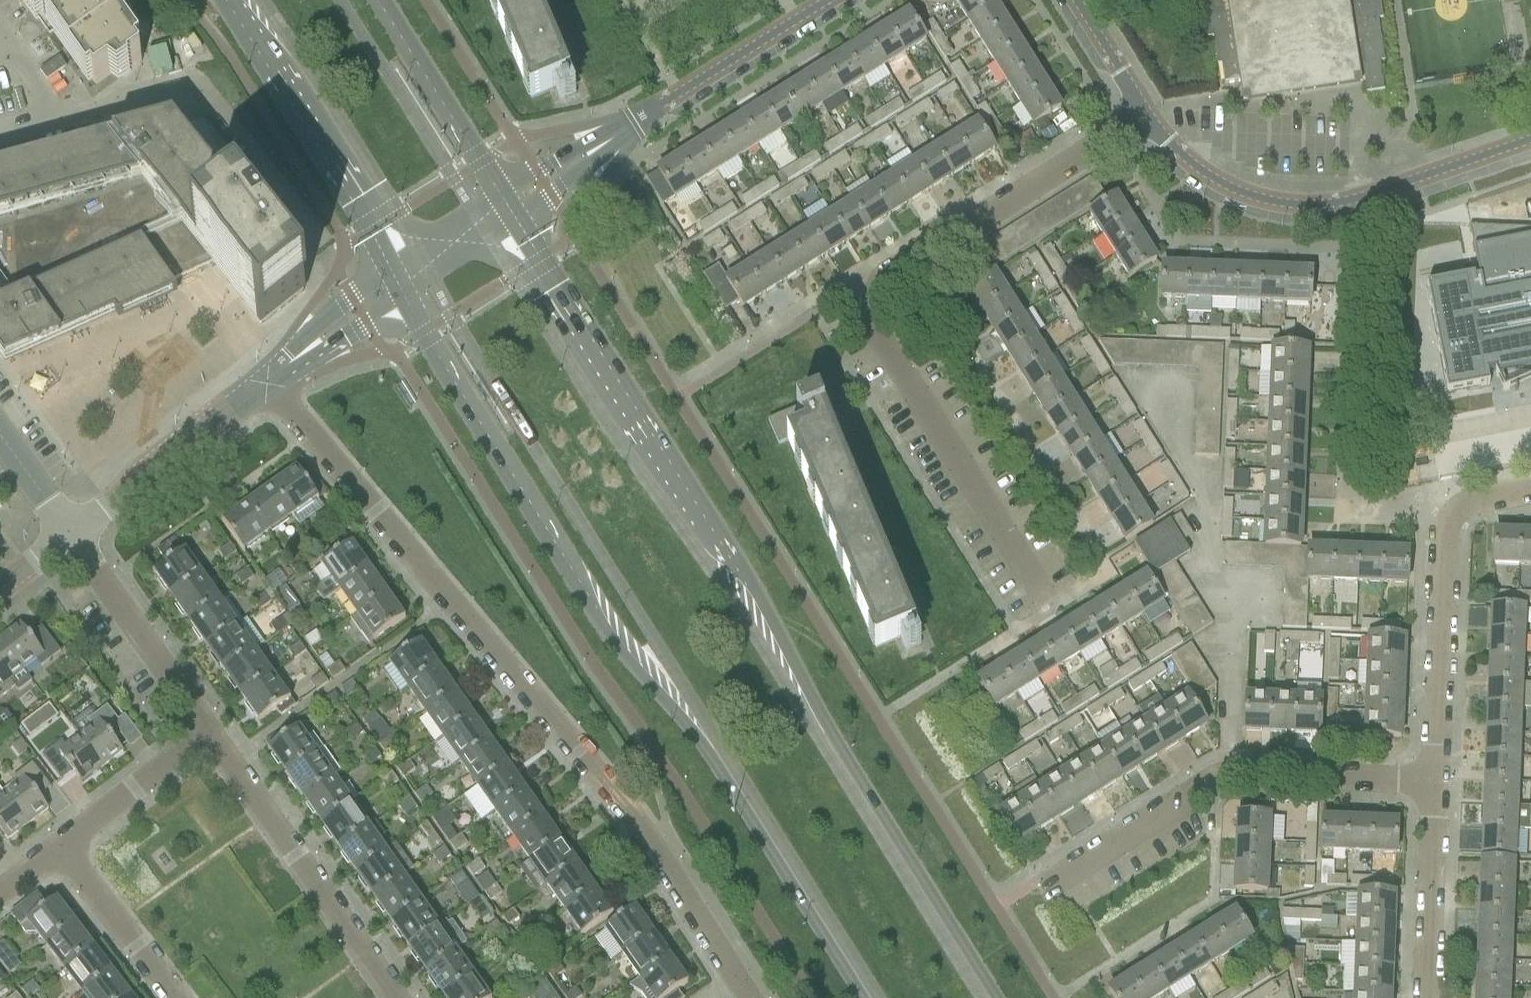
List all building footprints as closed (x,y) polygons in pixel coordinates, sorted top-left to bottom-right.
[(48,10),(44,13),(96,86),(118,71),(122,77),(141,64),(136,56),(97,0),(41,0),(48,10)] [(531,99),(559,87),(564,100),(577,95),(571,81),(566,83),(531,0),(489,0),(531,99)] [(970,20),(995,4),(992,0),(957,0),(970,20)] [(1208,39),(1213,38),(1218,66),(1222,66),(1225,84),(1252,80),(1254,96),(1364,78),(1367,94),(1385,91),(1380,64),(1385,63),(1378,21),(1383,20),(1380,0),(1347,0),(1347,4),(1337,6),(1336,0),(1201,0),(1208,39)] [(995,4),(970,20),(983,41),(1008,25),(995,6),(997,5),(996,4),(995,4)] [(889,26),(888,27),(905,53),(925,40),(926,41),(927,41),(910,13),(909,14),(909,15),(890,28),(889,26)] [(923,26),(934,43),(942,37),(932,21),(923,26)] [(1008,25),(983,41),(996,62),(1021,46),(1008,27),(1009,26),(1009,25),(1008,25)] [(868,40),(867,40),(884,66),(905,53),(888,27),(888,28),(868,41),(868,40)] [(942,37),(934,43),(944,59),(945,59),(953,54),(942,37)] [(847,53),(863,79),(870,90),(891,77),(884,66),(867,40),(868,41),(848,54),(847,53)] [(1021,46),(996,62),(1009,83),(1035,67),(1035,66),(1034,67),(1021,47),(1022,46),(1021,46)] [(826,66),(842,92),(863,79),(847,53),(846,53),(847,54),(827,67),(826,66)] [(958,62),(949,68),(960,85),(969,79),(958,62)] [(805,79),(822,106),(842,92),(826,66),(825,66),(826,68),(806,80),(805,79)] [(1035,67),(1009,83),(1022,104),(1048,87),(1046,88),(1034,68),(1035,67)] [(940,74),(923,85),(929,93),(945,83),(945,82),(940,74)] [(784,92),(801,119),(822,106),(805,79),(804,80),(805,81),(785,93),(784,92)] [(969,79),(960,85),(970,101),(979,96),(969,79)] [(953,84),(937,95),(937,96),(942,104),(959,93),(953,84)] [(923,85),(907,95),(912,103),(912,104),(929,93),(923,85)] [(1048,87),(1022,104),(1035,124),(1034,125),(1034,126),(1062,109),(1061,107),(1060,108),(1047,89),(1049,88),(1048,87)] [(784,94),(764,106),(780,132),(801,119),(784,92),(783,93),(784,94)] [(898,100),(882,111),(887,119),(904,109),(903,109),(898,100)] [(926,101),(911,110),(917,120),(932,110),(926,101)] [(976,109),(976,110),(986,126),(995,121),(985,104),(976,109)] [(763,107),(743,119),(759,145),(758,146),(766,158),(787,145),(779,132),(780,132),(764,106),(763,105),(762,106),(763,107)] [(882,111),(865,121),(870,129),(870,130),(887,119),(882,111)] [(911,111),(894,121),(895,122),(900,130),(916,120),(911,111)] [(742,120),(722,132),(738,158),(759,145),(743,119),(742,118),(742,119),(742,120)] [(995,121),(986,126),(996,143),(997,142),(1005,137),(995,121)] [(962,134),(957,137),(972,160),(974,164),(975,164),(974,162),(994,150),(994,151),(995,150),(985,133),(978,122),(977,123),(978,124),(972,128),(962,134)] [(1047,123),(1037,130),(1043,139),(1053,133),(1047,123)] [(0,171),(0,358),(5,366),(115,316),(119,321),(177,295),(167,286),(212,266),(260,326),(261,325),(303,292),(305,291),(287,268),(267,242),(173,124),(0,171)] [(856,126),(840,137),(845,145),(862,135),(856,126)] [(884,127),(869,136),(875,146),(890,137),(884,127)] [(701,144),(718,171),(738,158),(722,132),(721,131),(720,132),(721,133),(702,145),(701,144)] [(840,137),(823,147),(829,155),(829,156),(845,145),(840,137)] [(869,137),(852,148),(853,148),(858,156),(874,146),(869,137)] [(957,137),(937,150),(953,177),(954,176),(953,175),(972,163),(973,163),(974,164),(972,160),(957,137)] [(701,146),(681,159),(697,184),(718,171),(701,144),(700,145),(701,146)] [(937,150),(916,163),(932,190),(933,190),(932,188),(952,176),(953,177),(937,150)] [(815,152),(798,163),(804,172),(820,161),(815,152)] [(843,153),(828,162),(834,172),(849,163),(843,153)] [(697,184),(681,159),(680,157),(679,158),(680,159),(660,172),(659,170),(658,171),(659,172),(648,179),(648,178),(647,179),(663,205),(697,184)] [(798,163),(782,173),(787,181),(787,182),(804,172),(798,163)] [(827,163),(811,174),(816,182),(833,172),(827,163)] [(916,163),(895,176),(911,203),(912,203),(911,201),(931,189),(932,190),(916,163)] [(895,176),(874,189),(891,216),(890,214),(910,202),(911,203),(895,176)] [(1093,177),(1083,183),(1095,204),(1106,197),(1093,177)] [(773,179),(756,189),(762,198),(778,187),(773,179)] [(801,179),(786,189),(792,198),(807,189),(801,179)] [(1083,183),(1073,190),(1085,210),(1095,204),(1083,183)] [(756,189),(740,199),(745,208),(762,198),(756,189)] [(786,189),(769,200),(769,201),(774,208),(791,198),(786,189)] [(874,189),(853,203),(870,229),(869,228),(889,215),(890,217),(891,216),(874,189)] [(1073,190),(1062,196),(1075,216),(1085,210),(1073,190)] [(1062,196),(1052,202),(1065,223),(1075,216),(1062,196)] [(1088,215),(1102,236),(1130,218),(1129,219),(1116,199),(1118,198),(1117,197),(1088,215)] [(1052,202),(1042,209),(1055,229),(1065,223),(1052,202)] [(853,203),(832,216),(849,242),(849,241),(868,228),(869,230),(870,229),(853,203)] [(731,205),(715,215),(720,224),(737,213),(736,213),(731,205)] [(759,206),(744,215),(750,225),(765,215),(759,206)] [(1042,209),(1032,215),(1045,235),(1055,229),(1042,209)] [(715,215),(698,226),(703,234),(720,224),(715,215)] [(1032,215),(1022,221),(1034,242),(1045,235),(1032,215)] [(744,216),(727,226),(728,227),(733,235),(749,224),(744,216)] [(832,216),(811,229),(827,254),(828,256),(828,255),(827,254),(847,241),(848,243),(849,242),(832,216)] [(1102,236),(1115,257),(1143,239),(1143,238),(1142,239),(1130,220),(1131,219),(1130,218),(1102,236)] [(1022,221),(1012,228),(1024,248),(1034,242),(1022,221)] [(1012,228),(1001,234),(1014,254),(1024,248),(1012,228)] [(1426,287),(1447,395),(1489,387),(1487,375),(1495,373),(1497,379),(1499,378),(1530,372),(1530,230),(1469,228),(1479,280),(1474,281),(1474,278),(1426,287)] [(811,229),(790,242),(807,269),(808,268),(807,267),(827,254),(811,229)] [(718,231),(701,242),(702,243),(707,251),(724,240),(719,232),(718,231)] [(1001,234),(991,240),(1004,261),(1014,254),(1001,234)] [(1143,239),(1115,257),(1128,278),(1157,260),(1156,259),(1155,260),(1142,240),(1144,239),(1143,239)] [(991,240),(981,247),(994,267),(1004,261),(991,240)] [(790,242),(769,255),(786,282),(787,281),(786,280),(806,268),(806,269),(807,269),(790,242)] [(1049,246),(1041,251),(1051,268),(1060,262),(1049,246)] [(971,253),(974,259),(984,274),(994,267),(981,247),(971,253)] [(1036,254),(1027,260),(1038,276),(1046,271),(1036,254)] [(765,258),(748,268),(765,295),(766,294),(765,293),(785,281),(786,282),(769,255),(765,258)] [(984,274),(974,259),(960,268),(969,282),(984,274)] [(1060,262),(1051,268),(1062,284),(1070,279),(1060,262)] [(718,266),(703,275),(725,310),(739,301),(744,308),(745,308),(744,306),(764,294),(765,295),(748,268),(728,281),(727,280),(726,280),(718,266)] [(1186,298),(1187,298),(1189,267),(1188,267),(1188,268),(1164,267),(1164,266),(1163,266),(1162,298),(1163,298),(1163,297),(1186,298)] [(1186,298),(1186,315),(1210,316),(1211,299),(1212,299),(1213,268),(1213,269),(1189,268),(1189,267),(1187,298),(1186,298)] [(1212,299),(1236,300),(1238,269),(1237,269),(1237,270),(1214,269),(1214,268),(1213,268),(1212,299)] [(1260,301),(1261,301),(1262,270),(1262,271),(1238,270),(1238,269),(1236,300),(1260,301)] [(1260,301),(1260,317),(1284,318),(1284,302),(1286,302),(1287,271),(1286,271),(1286,272),(1263,271),(1263,270),(1262,270),(1261,301),(1260,301)] [(1046,271),(1038,276),(1048,293),(1057,287),(1046,271)] [(1287,271),(1286,302),(1309,303),(1309,304),(1310,304),(1312,272),(1310,272),(1310,273),(1288,272),(1288,271),(1287,271)] [(981,312),(1007,296),(995,275),(996,274),(995,273),(968,291),(968,292),(969,291),(982,311),(981,312)] [(1073,283),(1064,289),(1074,305),(1083,300),(1073,283)] [(994,333),(1020,316),(1007,296),(981,312),(981,313),(982,312),(995,332),(994,333)] [(1053,301),(1064,318),(1073,312),(1062,296),(1053,301)] [(1073,312),(1064,318),(1074,334),(1083,329),(1073,312)] [(1007,353),(1007,354),(1034,337),(1020,316),(994,333),(995,333),(1008,353),(1007,353)] [(1283,324),(1283,343),(1293,344),(1293,342),(1294,324),(1283,324)] [(1157,328),(1156,338),(1185,339),(1185,329),(1157,328)] [(1190,330),(1190,340),(1209,340),(1210,330),(1190,330)] [(1210,330),(1209,340),(1229,341),(1229,331),(1210,330)] [(1239,331),(1239,342),(1258,342),(1259,332),(1239,331)] [(1259,332),(1258,342),(1278,343),(1278,333),(1259,332)] [(1020,374),(1021,375),(1047,358),(1034,337),(1007,354),(1008,354),(1021,374),(1020,374)] [(1088,338),(1080,343),(1090,360),(1099,354),(1088,338)] [(1126,343),(1098,341),(1113,366),(1125,367),(1126,343)] [(1126,343),(1125,367),(1137,367),(1138,343),(1126,343)] [(1138,343),(1137,367),(1149,368),(1150,344),(1138,343)] [(1150,344),(1149,368),(1161,368),(1162,344),(1150,344)] [(1162,344),(1161,368),(1173,369),(1174,345),(1162,344)] [(1174,345),(1173,369),(1185,369),(1186,345),(1174,345)] [(1186,345),(1185,369),(1198,370),(1223,346),(1186,345)] [(1198,370),(1197,382),(1221,383),(1222,370),(1223,346),(1198,370)] [(1271,348),(1270,374),(1307,375),(1308,359),(1304,359),(1304,351),(1308,351),(1308,350),(1288,349),(1271,348)] [(1228,353),(1227,372),(1237,372),(1238,353),(1228,353)] [(1099,354),(1090,360),(1100,376),(1109,371),(1108,369),(1099,354)] [(1033,395),(1034,396),(1060,379),(1047,358),(1021,375),(1022,375),(1034,395),(1033,395)] [(1227,372),(1226,392),(1237,392),(1237,372),(1227,372)] [(1270,374),(1269,398),(1306,400),(1307,384),(1303,383),(1303,375),(1307,376),(1307,375),(1270,374)] [(1046,416),(1047,417),(1073,400),(1060,379),(1034,396),(1035,395),(1048,415),(1046,416)] [(1114,379),(1106,385),(1116,401),(1125,396),(1114,379)] [(1197,382),(1197,394),(1221,395),(1221,383),(1197,382)] [(1197,394),(1196,406),(1220,407),(1221,395),(1197,394)] [(824,426),(828,424),(835,421),(836,423),(837,422),(836,419),(835,420),(831,410),(832,410),(826,395),(825,396),(825,397),(817,400),(818,403),(798,412),(796,409),(768,420),(779,445),(788,441),(876,648),(904,636),(910,649),(921,644),(915,630),(911,632),(824,426)] [(1125,396),(1116,401),(1126,418),(1135,412),(1125,396)] [(1269,398),(1268,423),(1305,424),(1306,408),(1302,408),(1302,400),(1306,400),(1269,398)] [(1059,437),(1060,437),(1086,421),(1073,400),(1047,417),(1048,417),(1060,436),(1059,437)] [(1226,402),(1225,421),(1235,421),(1236,402),(1226,402)] [(1196,406),(1196,419),(1220,420),(1220,407),(1196,406)] [(1196,419),(1195,431),(1219,432),(1220,420),(1196,419)] [(1073,458),(1099,442),(1086,421),(1060,437),(1060,438),(1061,437),(1074,457),(1073,458)] [(1132,426),(1142,443),(1151,438),(1141,421),(1132,426)] [(1225,421),(1224,441),(1235,441),(1235,421),(1225,421)] [(1268,423),(1267,447),(1304,449),(1305,433),(1301,433),(1301,425),(1305,425),(1305,424),(1268,423)] [(1195,431),(1195,444),(1219,445),(1219,432),(1195,431)] [(1099,442),(1073,458),(1073,459),(1074,458),(1087,478),(1086,479),(1112,463),(1122,456),(1109,436),(1099,442)] [(1151,438),(1142,443),(1153,459),(1161,454),(1151,438)] [(1219,445),(1195,444),(1194,456),(1218,457),(1219,445)] [(1267,447),(1266,472),(1303,473),(1304,457),(1300,457),(1300,449),(1304,450),(1304,449),(1267,447)] [(1224,457),(1223,470),(1233,470),(1234,451),(1224,451),(1224,457)] [(1099,500),(1126,484),(1112,463),(1086,479),(1086,480),(1087,479),(1100,499),(1099,500)] [(1158,468),(1169,485),(1177,479),(1167,463),(1158,468)] [(298,472),(273,489),(293,517),(317,499),(319,502),(319,501),(297,469),(296,470),(298,472)] [(1223,470),(1222,490),(1223,490),(1233,490),(1233,470),(1223,470)] [(1266,472),(1265,496),(1298,498),(1303,482),(1299,482),(1299,474),(1303,474),(1303,473),(1266,472)] [(1177,479),(1169,485),(1179,501),(1188,496),(1177,479)] [(1112,521),(1139,505),(1126,484),(1099,500),(1099,501),(1101,500),(1113,520),(1112,521)] [(273,489),(249,507),(268,534),(293,517),(273,489)] [(1265,496),(1264,521),(1301,523),(1302,506),(1298,506),(1298,498),(1265,496)] [(1222,500),(1221,519),(1231,519),(1232,501),(1223,500),(1222,500)] [(1139,505),(1112,521),(1113,522),(1114,521),(1126,540),(1125,541),(1126,542),(1153,525),(1152,523),(1151,524),(1139,505)] [(268,534),(249,507),(225,524),(223,522),(222,522),(243,552),(268,534)] [(1180,515),(1170,521),(1183,542),(1193,535),(1180,515)] [(1221,519),(1220,539),(1221,539),(1231,540),(1231,519),(1221,519)] [(1134,543),(1155,575),(1175,563),(1190,553),(1183,542),(1170,521),(1134,543)] [(1264,521),(1263,546),(1273,547),(1300,548),(1301,531),(1297,531),(1297,523),(1301,523),(1264,521)] [(1493,565),(1493,567),(1519,568),(1519,565),(1520,534),(1519,534),(1519,535),(1496,534),(1496,533),(1495,533),(1493,565)] [(1530,568),(1530,536),(1520,536),(1521,534),(1520,534),(1519,565),(1519,568),(1530,568)] [(156,574),(173,598),(202,578),(185,554),(186,552),(186,551),(184,553),(175,540),(158,552),(167,565),(153,574),(154,576),(156,574)] [(313,546),(321,558),(331,552),(322,540),(313,546)] [(218,553),(225,562),(237,553),(230,544),(218,553)] [(324,602),(340,591),(368,571),(351,547),(353,545),(353,544),(323,565),(332,578),(320,586),(318,593),(324,602)] [(1226,545),(1225,567),(1236,567),(1237,545),(1226,545)] [(1237,545),(1236,567),(1248,568),(1249,546),(1237,545)] [(1249,546),(1248,568),(1260,568),(1261,546),(1249,546)] [(1261,546),(1260,568),(1272,569),(1273,547),(1263,546),(1261,546)] [(1273,547),(1272,569),(1284,569),(1309,548),(1300,548),(1273,547)] [(1308,582),(1308,581),(1309,548),(1284,569),(1284,581),(1308,582)] [(1310,548),(1309,548),(1308,581),(1333,582),(1334,549),(1333,549),(1333,550),(1310,549),(1310,548)] [(1334,549),(1333,582),(1357,583),(1358,550),(1358,551),(1335,551),(1335,549),(1334,549)] [(1358,550),(1357,583),(1382,584),(1383,551),(1382,551),(1382,553),(1359,552),(1359,550),(1358,550)] [(1383,551),(1382,584),(1407,585),(1408,552),(1407,552),(1407,554),(1384,553),(1384,551),(1383,551)] [(289,564),(297,576),(306,569),(298,558),(289,564)] [(1155,575),(1161,586),(1181,573),(1175,563),(1155,575)] [(236,577),(242,586),(254,578),(247,569),(236,577)] [(340,591),(358,615),(386,595),(368,571),(340,591)] [(1161,586),(1167,596),(1187,583),(1181,573),(1161,586)] [(273,575),(264,582),(272,593),(280,587),(273,575)] [(1125,588),(1141,614),(1149,626),(1170,612),(1163,602),(1157,592),(1146,575),(1145,576),(1126,589),(1125,588)] [(173,598),(190,623),(219,602),(202,578),(173,598)] [(1284,581),(1283,593),(1307,594),(1308,582),(1284,581)] [(1167,596),(1174,606),(1194,593),(1187,583),(1167,596)] [(1104,601),(1120,627),(1141,614),(1125,588),(1124,588),(1125,589),(1105,602),(1104,601)] [(253,601),(259,610),(271,601),(264,592),(253,601)] [(1174,606),(1180,616),(1200,603),(1194,593),(1174,606)] [(1283,593),(1283,604),(1307,605),(1307,594),(1283,593)] [(1498,593),(1498,603),(1517,604),(1517,593),(1498,593)] [(1517,604),(1530,604),(1530,594),(1517,593),(1517,604)] [(290,595),(281,602),(289,614),(299,607),(290,595)] [(386,595),(358,615),(351,620),(361,635),(362,634),(369,645),(406,619),(405,618),(403,619),(386,595)] [(190,623),(207,647),(244,622),(227,597),(219,602),(190,623)] [(1083,614),(1100,641),(1120,627),(1104,601),(1103,601),(1104,603),(1084,615),(1083,614)] [(1180,616),(1186,626),(1207,613),(1200,603),(1180,616)] [(1283,604),(1282,616),(1306,617),(1307,605),(1283,604)] [(288,615),(294,624),(305,615),(299,607),(288,615)] [(1491,632),(1491,633),(1524,634),(1525,610),(1492,608),(1491,609),(1493,609),(1492,633),(1491,632)] [(1207,613),(1186,626),(1193,636),(1213,624),(1207,613)] [(1063,627),(1062,627),(1063,628),(1079,654),(1086,665),(1106,652),(1099,641),(1100,641),(1092,628),(1083,614),(1082,614),(1083,616),(1063,628),(1063,627)] [(1306,617),(1282,616),(1282,628),(1306,629),(1306,617)] [(270,626),(277,635),(289,627),(282,618),(270,626)] [(225,672),(254,652),(264,644),(247,620),(244,622),(207,647),(225,672)] [(1311,620),(1311,629),(1330,630),(1331,620),(1311,620)] [(1331,620),(1330,630),(1350,631),(1350,621),(1331,620)] [(1360,631),(1380,632),(1380,622),(1361,622),(1360,631)] [(1380,622),(1380,632),(1399,633),(1399,623),(1380,622)] [(0,640),(23,671),(36,661),(41,667),(45,664),(61,652),(42,628),(42,627),(41,628),(43,631),(32,640),(30,637),(23,628),(20,625),(16,628),(0,640)] [(1042,640),(1041,640),(1058,667),(1079,654),(1062,627),(1062,629),(1043,641),(1042,640)] [(305,640),(311,648),(323,640),(317,632),(305,640)] [(1490,657),(1490,658),(1523,659),(1524,634),(1491,633),(1491,634),(1492,634),(1491,657),(1490,657)] [(1274,634),(1264,634),(1263,653),(1273,653),(1274,634)] [(1279,634),(1279,644),(1286,644),(1285,664),(1297,664),(1298,645),(1299,635),(1282,634),(1279,634)] [(1177,635),(1160,645),(1165,654),(1182,643),(1177,635)] [(1299,635),(1298,645),(1317,645),(1318,635),(1299,635)] [(1368,637),(1367,663),(1399,665),(1404,648),(1400,648),(1400,640),(1404,640),(1404,639),(1384,638),(1368,637)] [(15,687),(10,681),(23,671),(0,640),(0,699),(15,687)] [(1021,653),(1020,654),(1037,680),(1058,667),(1041,640),(1042,642),(1021,654),(1021,653)] [(393,666),(409,689),(437,669),(420,645),(422,643),(421,642),(389,665),(389,666),(391,665),(393,666)] [(1329,642),(1328,661),(1338,662),(1339,642),(1329,642)] [(288,651),(294,660),(306,652),(299,643),(288,651)] [(1160,645),(1143,656),(1149,664),(1165,654),(1160,645)] [(1171,658),(1177,668),(1198,655),(1191,645),(1171,658)] [(225,672),(242,697),(271,676),(254,652),(225,672)] [(1000,666),(999,667),(1016,693),(1023,704),(1044,691),(1037,680),(1020,654),(1021,655),(1001,668),(1000,666)] [(1177,668),(1184,678),(1204,665),(1198,655),(1177,668)] [(1489,682),(1489,683),(1522,684),(1523,659),(1490,658),(1491,658),(1490,682),(1489,682)] [(1135,661),(1118,671),(1124,680),(1140,669),(1135,661)] [(1338,662),(1328,661),(1328,681),(1337,681),(1338,662)] [(327,671),(333,680),(345,672),(339,662),(327,671)] [(1358,663),(1357,687),(1366,687),(1402,689),(1403,673),(1399,673),(1399,665),(1367,663),(1358,663)] [(1160,664),(1144,674),(1149,683),(1166,673),(1161,665),(1160,664)] [(1184,678),(1190,688),(1210,675),(1204,665),(1184,678)] [(399,695),(409,689),(393,666),(383,673),(399,695)] [(1016,693),(999,667),(1000,668),(980,681),(979,680),(978,680),(995,708),(996,707),(996,706),(1016,693)] [(409,689),(426,714),(455,693),(437,669),(409,689)] [(1118,671),(1102,682),(1107,690),(1124,680),(1118,671)] [(310,683),(317,692),(328,684),(322,674),(310,683)] [(1144,674),(1127,685),(1128,686),(1133,693),(1149,683),(1144,674)] [(1210,675),(1190,688),(1197,698),(1217,685),(1210,675)] [(271,676),(242,697),(259,721),(257,722),(258,723),(276,711),(281,717),(295,707),(295,706),(293,707),(289,702),(291,700),(290,699),(288,700),(271,676)] [(352,681),(340,690),(347,699),(359,690),(352,681)] [(1488,707),(1521,709),(1522,684),(1489,683),(1490,683),(1489,707),(1488,707)] [(1093,687),(1076,698),(1082,706),(1098,696),(1093,687)] [(1366,687),(1365,712),(1401,713),(1402,698),(1398,697),(1398,689),(1402,689),(1366,687)] [(1119,689),(1102,700),(1108,708),(1124,698),(1119,689)] [(1327,691),(1326,711),(1336,711),(1337,691),(1327,691)] [(335,693),(323,701),(330,711),(341,703),(335,693)] [(426,714),(443,738),(472,718),(455,693),(426,714)] [(1187,695),(1166,708),(1183,735),(1182,735),(1185,739),(1199,730),(1196,726),(1203,722),(1206,726),(1207,725),(1187,695)] [(1269,733),(1270,733),(1271,697),(1246,696),(1244,732),(1261,733),(1261,729),(1269,729),(1269,733)] [(1159,697),(1138,710),(1145,721),(1162,747),(1161,748),(1164,752),(1178,743),(1175,739),(1182,735),(1183,735),(1166,708),(1159,697)] [(1294,734),(1296,698),(1271,697),(1270,733),(1285,734),(1286,730),(1294,730),(1294,734)] [(1076,698),(1060,708),(1065,716),(1082,706),(1076,698)] [(1296,698),(1294,734),(1310,735),(1311,730),(1318,731),(1318,735),(1319,735),(1321,700),(1296,698)] [(1108,708),(1102,700),(1086,710),(1091,719),(1108,708)] [(47,706),(29,720),(37,730),(55,717),(47,706)] [(93,728),(79,738),(103,768),(123,752),(117,745),(114,740),(111,737),(118,732),(123,728),(120,723),(118,721),(107,706),(91,719),(88,721),(93,728)] [(1487,733),(1488,733),(1520,734),(1521,709),(1488,707),(1488,708),(1489,708),(1488,731),(1487,731),(1487,733)] [(1336,711),(1326,711),(1326,729),(1335,730),(1336,711)] [(1365,717),(1364,737),(1400,739),(1401,722),(1397,722),(1397,714),(1401,714),(1401,713),(1365,712),(1365,717)] [(374,713),(362,721),(363,721),(368,729),(380,721),(374,713)] [(1051,713),(1035,724),(1040,732),(1057,722),(1051,713)] [(0,719),(0,728),(4,734),(15,726),(7,714),(0,719)] [(93,728),(88,721),(91,719),(88,714),(71,727),(79,738),(93,728)] [(1077,716),(1061,726),(1066,735),(1083,725),(1077,716)] [(443,738),(461,763),(489,743),(472,718),(443,738)] [(123,728),(118,732),(132,750),(143,742),(125,719),(120,723),(123,728)] [(29,720),(20,727),(28,738),(37,730),(29,720)] [(368,729),(379,745),(390,737),(380,721),(368,729)] [(1145,721),(1124,734),(1141,761),(1140,761),(1143,765),(1157,756),(1154,752),(1161,748),(1162,747),(1145,721)] [(1117,723),(1097,737),(1103,747),(1120,774),(1119,774),(1122,778),(1136,769),(1134,765),(1140,761),(1141,761),(1124,734),(1117,723)] [(357,724),(345,733),(351,741),(363,733),(357,724)] [(1019,733),(1018,734),(1023,742),(1040,732),(1035,724),(1019,733)] [(1066,735),(1061,726),(1044,736),(1050,745),(1066,735)] [(270,751),(287,775),(323,749),(313,734),(305,740),(298,731),(300,729),(300,728),(289,736),(285,730),(265,743),(270,750),(267,751),(268,752),(270,751)] [(1486,756),(1486,757),(1519,758),(1520,734),(1488,733),(1487,756),(1486,756)] [(391,737),(379,745),(380,746),(385,754),(397,746),(391,737)] [(61,741),(42,756),(49,765),(61,781),(62,780),(59,777),(70,768),(73,772),(82,784),(103,768),(79,738),(66,748),(61,741)] [(28,752),(20,741),(10,748),(18,759),(28,752)] [(1036,742),(1019,752),(1025,761),(1041,751),(1036,742)] [(461,763),(478,788),(507,767),(489,743),(461,763)] [(1103,747),(1083,761),(1099,787),(1098,787),(1101,791),(1115,782),(1113,778),(1119,774),(1120,774),(1103,747)] [(287,775),(305,799),(333,779),(340,774),(323,749),(287,775)] [(381,758),(374,749),(362,757),(369,766),(381,758)] [(1025,761),(1019,752),(1003,762),(1008,771),(1025,761)] [(1485,780),(1485,781),(1518,782),(1519,758),(1486,757),(1487,757),(1486,780),(1485,780)] [(1083,761),(1062,774),(1078,800),(1077,800),(1080,804),(1094,795),(1092,792),(1098,787),(1099,787),(1083,761)] [(408,762),(397,770),(397,771),(403,779),(415,771),(408,762)] [(18,785),(5,795),(28,825),(48,810),(39,798),(37,794),(48,786),(50,789),(51,788),(39,772),(32,764),(13,778),(18,785)] [(998,766),(982,775),(987,784),(1003,774),(998,766)] [(478,788),(495,812),(524,792),(507,767),(478,788)] [(392,774),(380,782),(386,791),(398,783),(392,774)] [(1062,774),(1041,787),(1057,813),(1059,817),(1073,808),(1071,804),(1077,800),(1078,800),(1062,774)] [(305,799),(322,824),(350,804),(358,798),(348,785),(340,790),(333,779),(305,799)] [(1484,805),(1484,806),(1517,807),(1518,782),(1485,781),(1485,782),(1486,782),(1485,805),(1484,805)] [(426,787),(414,795),(415,796),(420,803),(432,795),(426,787)] [(1041,787),(1020,800),(1037,826),(1036,827),(1038,831),(1052,822),(1050,818),(1057,813),(1041,787)] [(495,812),(478,788),(466,795),(484,820),(495,812)] [(495,812),(513,837),(542,817),(524,792),(495,812)] [(7,841),(28,825),(5,795),(0,798),(0,831),(7,841)] [(409,798),(398,807),(408,821),(419,813),(409,798)] [(1037,826),(1020,800),(999,814),(1018,843),(1032,834),(1029,831),(1036,827),(1037,826)] [(322,824),(339,848),(367,829),(350,804),(322,824)] [(1483,829),(1483,830),(1516,831),(1529,832),(1530,808),(1517,807),(1484,806),(1485,806),(1484,830),(1483,829)] [(446,809),(432,819),(432,820),(441,832),(447,827),(455,822),(446,809)] [(1238,840),(1237,840),(1236,840),(1238,840),(1268,841),(1283,841),(1283,819),(1268,819),(1268,816),(1237,815),(1237,816),(1239,816),(1238,840)] [(513,837),(530,862),(559,841),(542,817),(513,837)] [(1321,851),(1346,852),(1348,819),(1347,819),(1347,821),(1323,820),(1323,818),(1322,818),(1321,851)] [(1346,852),(1370,853),(1372,820),(1371,820),(1371,822),(1348,821),(1348,819),(1346,852)] [(1372,820),(1370,853),(1396,854),(1398,821),(1396,821),(1396,823),(1373,822),(1373,820),(1372,820)] [(339,848),(357,873),(385,853),(377,842),(385,836),(375,823),(367,829),(339,848)] [(426,823),(419,828),(434,850),(442,844),(426,823)] [(1306,825),(1305,844),(1315,845),(1316,825),(1306,825)] [(441,832),(449,844),(456,839),(447,827),(441,832)] [(1516,831),(1483,830),(1483,831),(1484,831),(1483,854),(1482,854),(1482,855),(1515,857),(1516,831)] [(456,839),(449,844),(455,853),(467,845),(460,836),(456,839)] [(1236,864),(1267,865),(1268,841),(1238,840),(1237,864),(1236,864)] [(530,862),(547,886),(577,866),(559,841),(530,862)] [(1305,844),(1304,864),(1315,864),(1315,845),(1305,844)] [(357,873),(374,897),(402,878),(413,870),(396,845),(385,853),(357,873)] [(444,848),(432,856),(439,865),(450,857),(444,848)] [(478,861),(466,869),(467,870),(473,878),(484,870),(478,861)] [(1480,885),(1480,886),(1514,887),(1515,862),(1481,861),(1481,862),(1483,862),(1482,886),(1480,885)] [(1235,889),(1235,890),(1255,891),(1266,891),(1267,865),(1236,864),(1236,865),(1237,865),(1237,889),(1235,889)] [(547,886),(565,911),(594,890),(577,866),(547,886)] [(1304,869),(1303,888),(1313,889),(1314,869),(1304,869)] [(461,873),(450,881),(456,890),(468,882),(461,873)] [(484,894),(495,885),(488,875),(476,883),(484,894)] [(1325,886),(1325,887),(1345,888),(1345,886),(1346,877),(1326,876),(1325,886)] [(374,897),(391,922),(419,902),(402,878),(374,897)] [(1350,886),(1350,888),(1369,889),(1370,878),(1350,878),(1350,886)] [(1370,878),(1369,889),(1389,889),(1389,888),(1390,879),(1370,878)] [(479,897),(468,882),(456,890),(467,906),(479,897)] [(495,885),(484,894),(490,902),(502,894),(495,885)] [(1480,911),(1513,912),(1514,887),(1480,886),(1480,887),(1482,887),(1481,911),(1480,911)] [(594,890),(565,911),(582,936),(614,914),(613,913),(611,915),(594,890)] [(1359,893),(1358,918),(1388,919),(1393,920),(1394,904),(1389,904),(1389,894),(1374,894),(1359,893)] [(38,935),(47,946),(74,925),(56,902),(58,900),(57,899),(47,907),(39,897),(37,899),(35,896),(18,909),(20,912),(17,913),(19,916),(14,920),(20,927),(20,928),(20,929),(21,928),(26,935),(38,935)] [(493,917),(479,898),(467,906),(481,925),(493,917)] [(391,922),(409,946),(437,927),(419,902),(391,922)] [(604,930),(622,955),(651,934),(634,911),(637,909),(636,907),(604,930)] [(513,910),(501,918),(501,919),(507,927),(519,919),(513,910)] [(1282,910),(1281,921),(1320,922),(1321,912),(1282,910)] [(1478,935),(1512,937),(1513,912),(1480,911),(1480,912),(1481,912),(1480,935),(1478,935)] [(1252,939),(1235,912),(1214,926),(1230,952),(1252,939)] [(1358,918),(1357,943),(1387,944),(1392,944),(1393,928),(1388,928),(1388,919),(1358,918)] [(437,927),(409,946),(426,971),(454,951),(466,943),(452,922),(448,925),(445,922),(437,928),(437,927)] [(496,922),(484,930),(491,939),(502,931),(496,922)] [(47,946),(65,970),(92,949),(74,925),(47,946)] [(1230,952),(1214,926),(1193,938),(1210,965),(1230,952)] [(1299,929),(1283,929),(1286,940),(1299,941),(1299,929)] [(622,955),(640,979),(669,959),(651,934),(622,955)] [(529,935),(519,943),(525,951),(535,944),(529,935)] [(1478,959),(1478,960),(1511,961),(1512,937),(1478,935),(1478,936),(1480,936),(1479,959),(1478,959)] [(1210,965),(1193,938),(1172,951),(1189,978),(1210,965)] [(9,975),(21,966),(2,942),(0,944),(0,963),(9,975)] [(1357,943),(1356,968),(1386,969),(1391,969),(1392,952),(1386,952),(1387,944),(1357,943)] [(513,946),(502,954),(508,963),(519,955),(513,946)] [(65,970),(84,994),(111,973),(92,949),(65,970)] [(1288,949),(1287,949),(1291,966),(1303,966),(1304,950),(1288,949)] [(426,971),(444,996),(471,976),(454,951),(426,971)] [(1189,978),(1172,951),(1151,964),(1168,991),(1189,978)] [(629,988),(643,995),(645,997),(684,997),(678,990),(689,982),(688,982),(686,983),(669,959),(640,979),(629,988)] [(1477,984),(1510,986),(1511,961),(1478,960),(1477,961),(1479,961),(1478,984),(1477,984)] [(557,963),(546,972),(552,981),(564,973),(557,963)] [(1151,964),(1130,977),(1143,997),(1156,997),(1168,991),(1151,964)] [(1303,966),(1291,966),(1294,981),(1302,982),(1303,966)] [(1343,967),(1342,992),(1355,992),(1385,993),(1390,994),(1391,977),(1386,977),(1386,969),(1356,968),(1343,967)] [(1264,969),(1247,980),(1252,988),(1253,989),(1269,978),(1269,977),(1264,969)] [(129,997),(111,973),(84,994),(78,997),(128,997),(129,997)] [(526,997),(530,997),(548,985),(541,975),(520,990),(526,997)] [(444,996),(445,997),(487,997),(471,976),(444,996)] [(1130,977),(1109,991),(1113,997),(1143,997),(1130,977)] [(21,990),(27,997),(29,997),(39,990),(33,981),(21,990)] [(1257,992),(1261,997),(1266,997),(1279,990),(1273,981),(1257,992)] [(1227,993),(1230,997),(1238,997),(1249,991),(1248,990),(1243,982),(1227,993)] [(1510,986),(1477,984),(1477,985),(1478,985),(1477,997),(1510,997),(1510,986)] [(555,996),(548,985),(530,997),(552,997),(555,996)] [(563,997),(564,997),(581,997),(575,988),(563,997)]
